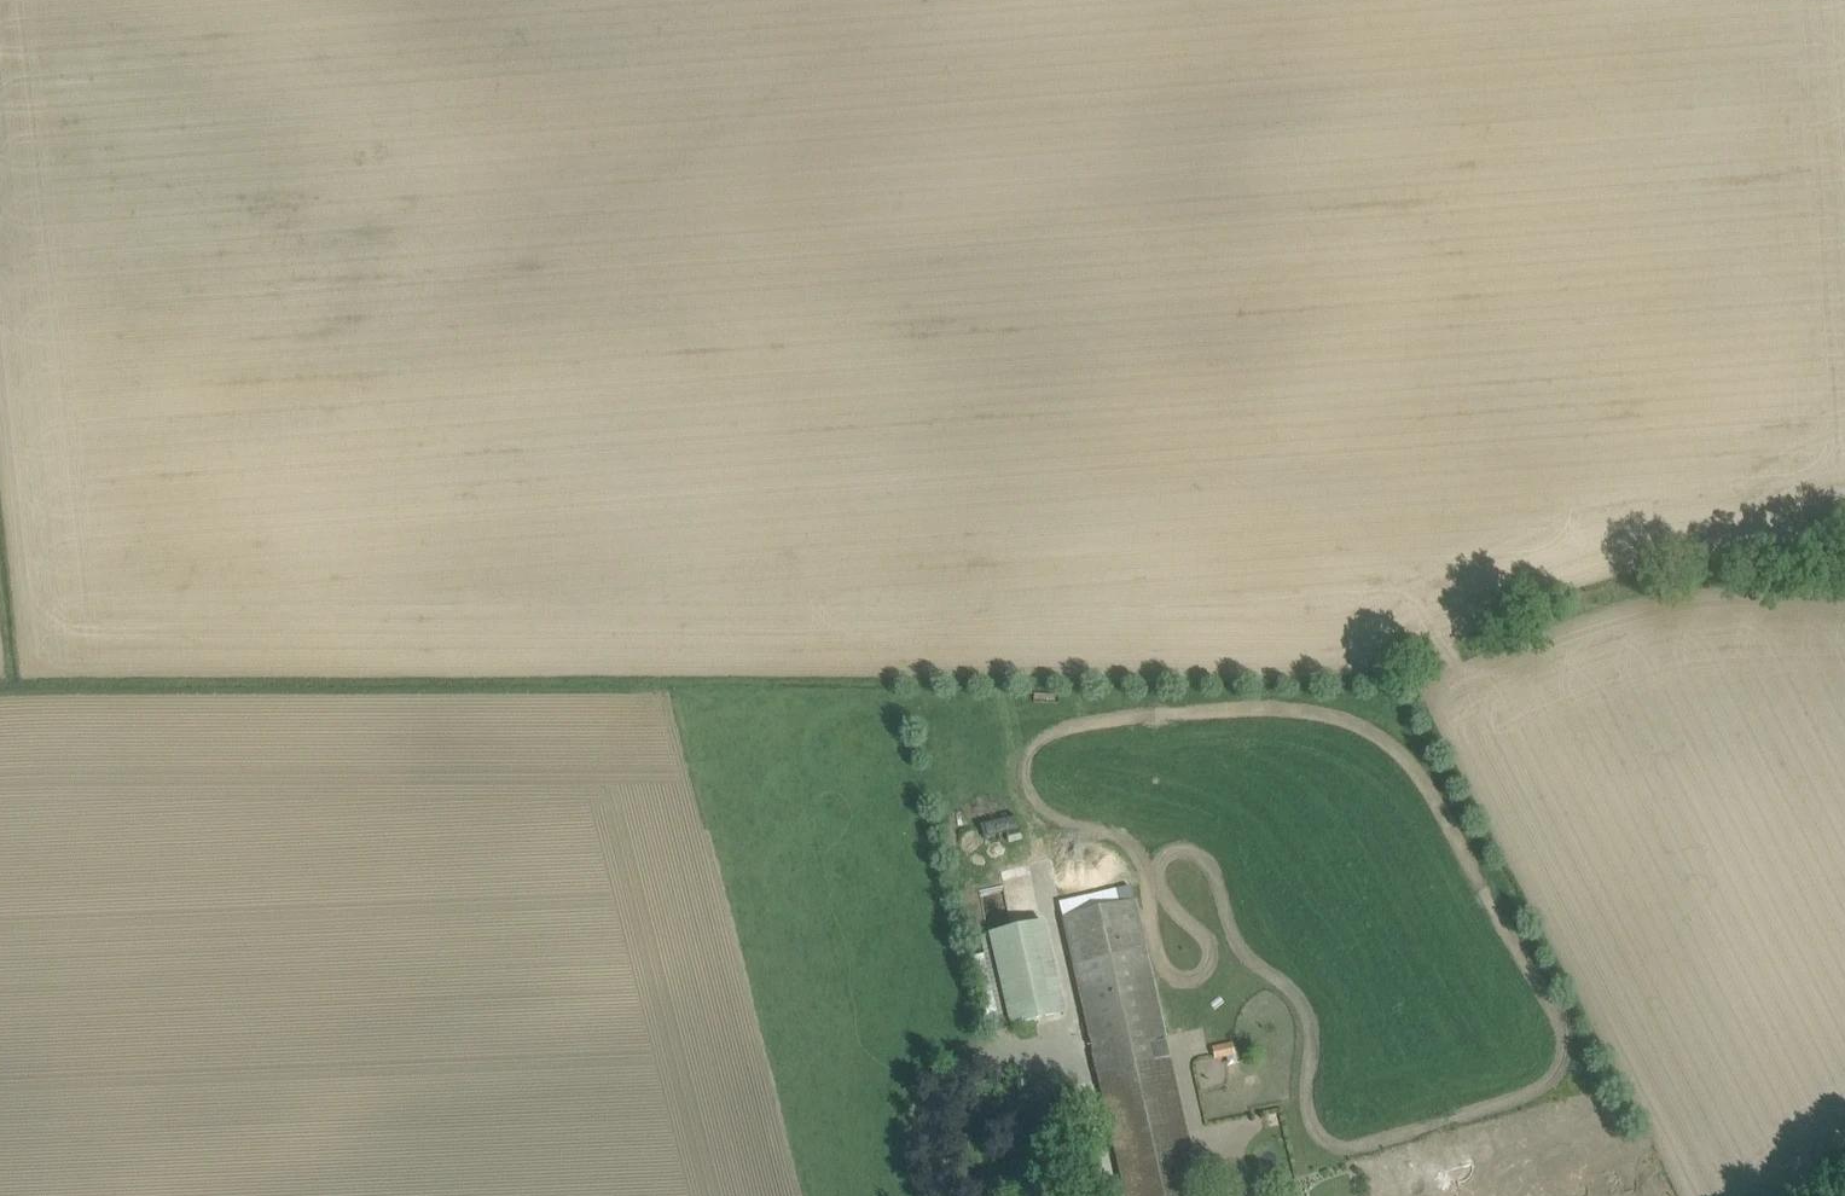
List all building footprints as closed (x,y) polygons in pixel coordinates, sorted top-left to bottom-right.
[(1133,884),(1061,901),(1072,944),(1127,1195),(1204,1195),(1133,884)] [(981,936),(1002,1028),(1067,1014),(1046,920),(981,936)]
